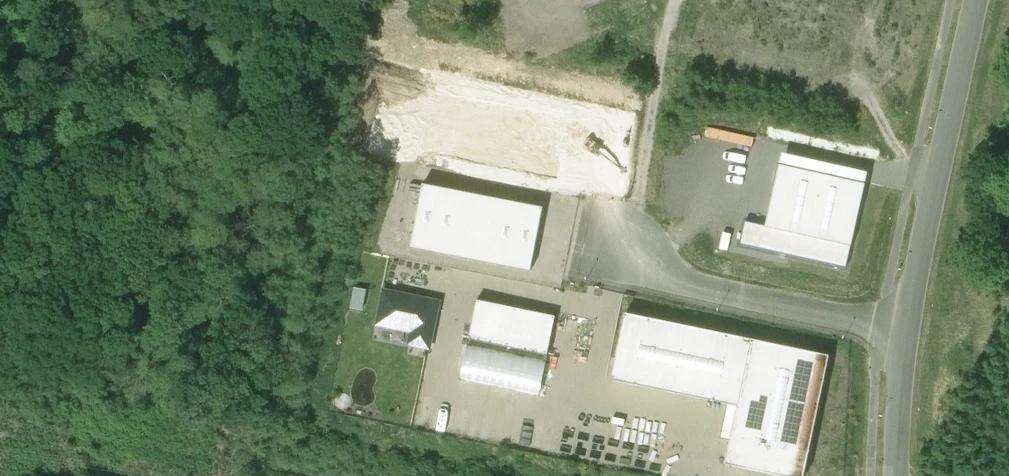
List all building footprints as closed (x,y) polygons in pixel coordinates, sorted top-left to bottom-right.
[(440,157),(558,180),(572,106),(455,83),(440,157)] [(846,268),(866,186),(781,166),(766,227),(745,222),(740,243),(846,268)] [(544,209),(424,186),(411,249),(532,272),(544,209)] [(439,304),(385,293),(378,326),(413,333),(410,345),(430,349),(439,304)] [(556,318),(477,301),(469,341),(548,357),(556,318)] [(626,314),(612,381),(737,407),(725,466),(774,475),(805,475),(829,357),(626,314)] [(540,396),(547,364),(467,347),(461,379),(540,396)]
